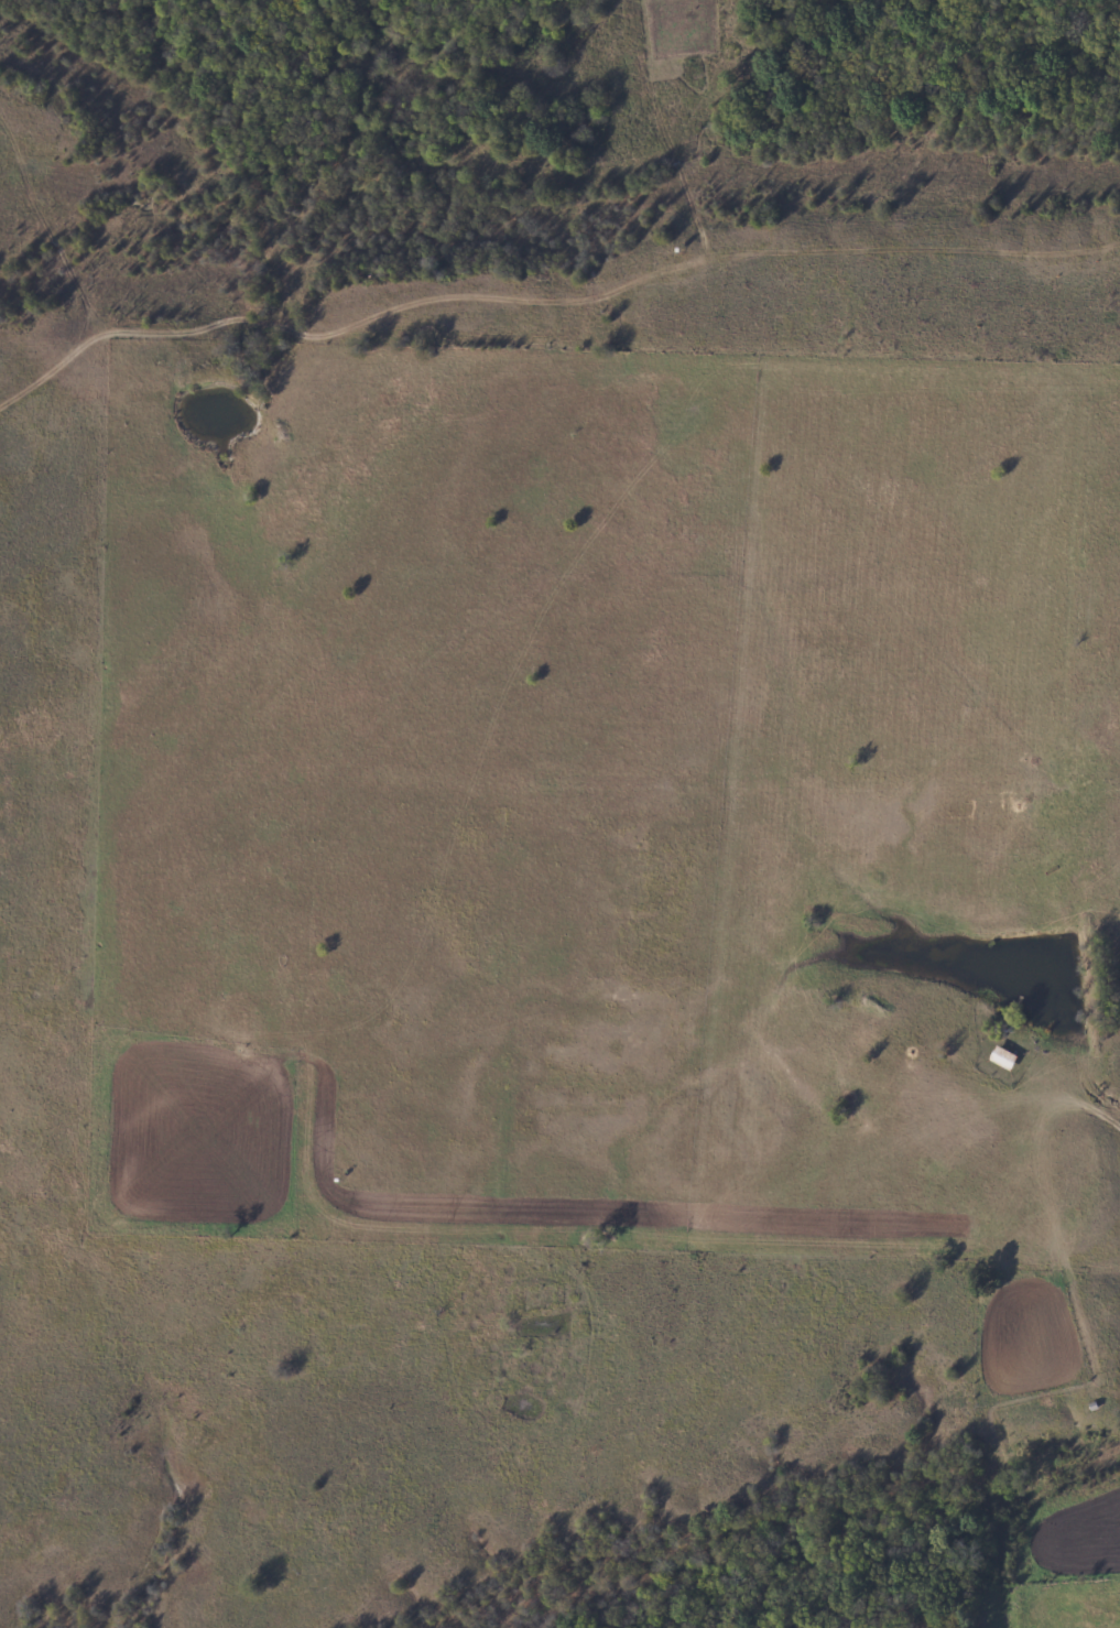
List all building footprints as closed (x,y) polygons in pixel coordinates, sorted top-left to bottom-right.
[(1018,1057),(996,1047),(989,1062),(1011,1073),(1018,1057)]
